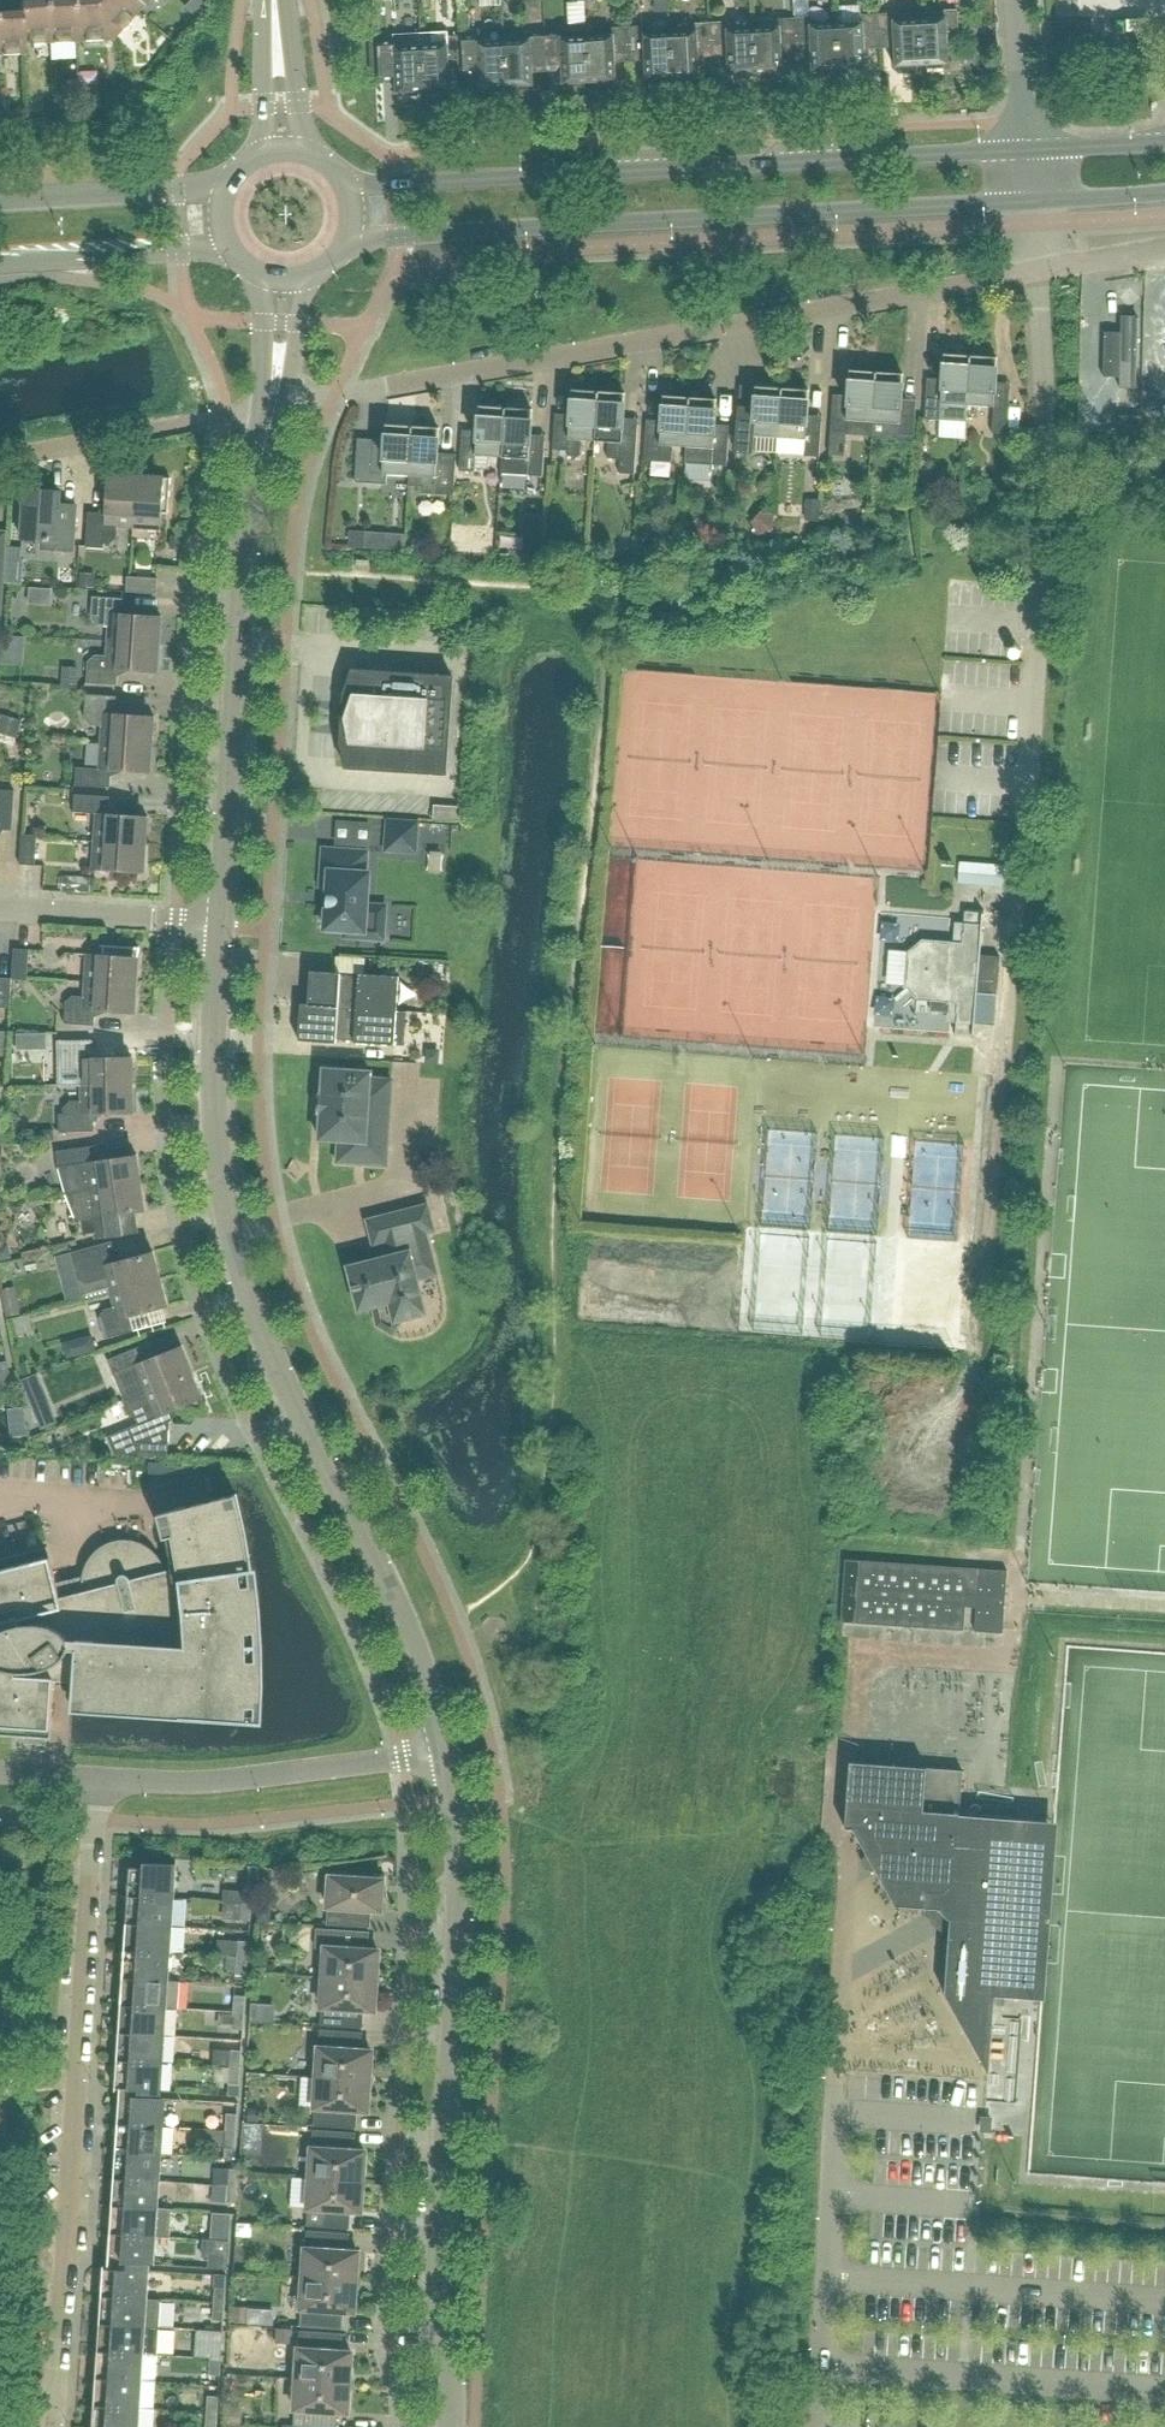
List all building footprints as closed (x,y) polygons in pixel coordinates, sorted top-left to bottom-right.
[(21,12),(24,44),(50,43),(48,1),(52,1),(52,0),(41,0),(41,2),(20,3),(21,12)] [(76,41),(74,0),(71,0),(52,1),(48,1),(50,43),(76,41)] [(76,41),(113,39),(94,0),(74,0),(76,41)] [(113,39),(138,11),(125,0),(94,0),(113,39)] [(148,0),(125,0),(138,11),(148,0)] [(780,27),(754,28),(757,75),(763,74),(763,77),(777,76),(777,74),(784,73),(783,54),(797,53),(795,6),(781,7),(782,19),(780,20),(780,27)] [(834,71),(840,70),(837,24),(812,25),(811,18),(808,18),(807,6),(795,6),(797,53),(812,52),(813,72),(819,71),(819,74),(834,73),(834,71)] [(920,19),(923,66),(929,66),(929,68),(944,68),(943,65),(950,65),(949,46),(960,45),(958,10),(946,11),(946,18),(920,19)] [(24,44),(21,12),(1,13),(0,13),(0,55),(25,54),(24,44)] [(863,23),(837,24),(840,70),(846,70),(846,73),(861,72),(860,69),(867,69),(866,50),(880,49),(879,14),(863,15),(863,23)] [(894,14),(879,14),(880,49),(895,48),(896,67),(902,67),(902,70),(917,69),(917,66),(923,66),(920,19),(895,21),(894,14)] [(751,75),(757,75),(754,28),(728,30),(728,22),(712,23),(714,57),(729,57),(730,76),(736,76),(736,78),(751,78),(751,75)] [(697,31),(671,33),(674,79),(680,79),(680,81),(694,81),(694,78),(701,78),(700,58),(714,57),(712,23),(697,24),(697,31)] [(614,36),(588,37),(591,83),(597,83),(597,86),(611,85),(611,82),(618,82),(617,62),(631,62),(629,27),(614,28),(614,36)] [(645,27),(629,27),(631,62),(646,61),(647,80),(653,80),(653,83),(668,82),(667,79),(674,79),(671,33),(645,34),(645,27)] [(584,84),(591,83),(588,37),(562,38),(562,31),(546,32),(548,66),(548,71),(563,71),(563,85),(570,84),(570,87),(585,86),(584,84)] [(531,40),(505,41),(508,88),(514,87),(514,90),(528,89),(528,87),(535,86),(534,67),(548,66),(546,32),(531,33),(531,40)] [(508,88),(505,41),(479,43),(479,35),(463,36),(465,70),(479,70),(480,89),(487,89),(487,91),(501,91),(501,88),(508,88)] [(448,44),(422,46),(425,92),(431,92),(431,94),(445,94),(445,91),(452,91),(451,71),(465,70),(463,36),(448,37),(448,44)] [(425,92),(422,46),(396,47),(396,40),(380,41),(381,75),(396,74),(397,94),(404,93),(404,96),(418,95),(418,92),(425,92)] [(1121,384),(1138,385),(1139,313),(1122,312),(1122,330),(1106,330),(1105,375),(1121,375),(1121,384)] [(967,406),(971,356),(944,354),(942,385),(927,385),(925,419),(966,422),(967,406)] [(971,356),(967,406),(994,407),(992,433),(1007,434),(1010,390),(995,389),(997,358),(971,356)] [(873,434),(877,372),(850,370),(848,402),(833,401),(829,455),(845,456),(846,432),(873,434)] [(903,374),(877,372),(873,434),(873,438),(914,440),(916,406),(901,405),(903,374)] [(756,382),(754,407),(739,406),(736,452),(752,453),(752,451),(777,452),(777,453),(778,453),(782,388),(779,388),(779,383),(756,382)] [(782,388),(778,453),(779,453),(780,438),(805,440),(804,456),(819,457),(822,422),(807,421),(809,390),(782,388)] [(1086,419),(1097,418),(1096,389),(1085,389),(1086,419)] [(595,441),(599,391),(572,390),(570,421),(555,420),(553,450),(568,451),(568,456),(581,457),(582,440),(595,441)] [(599,391),(595,441),(609,442),(608,458),(620,459),(619,474),(635,475),(638,426),(623,425),(625,393),(599,391)] [(687,447),(690,398),(663,396),(661,427),(646,426),(644,461),(672,463),(673,446),(687,447)] [(686,464),(699,464),(727,466),(729,432),(715,431),(717,399),(690,398),(687,447),(686,464)] [(503,457),(506,408),(479,406),(477,437),(462,436),(460,471),(475,472),(476,456),(503,457)] [(502,474),(515,475),(543,476),(545,442),(530,441),(532,410),(506,408),(503,457),(502,474)] [(1134,416),(1117,416),(1116,431),(1142,432),(1143,421),(1143,417),(1134,416)] [(410,476),(413,426),(386,424),(385,445),(374,444),(374,440),(358,439),(355,482),(387,485),(388,474),(410,476)] [(413,426),(410,476),(423,477),(422,493),(454,495),(456,461),(437,460),(440,428),(413,426)] [(133,527),(137,476),(108,474),(106,514),(88,512),(86,548),(104,549),(104,544),(110,544),(117,538),(118,526),(133,527)] [(171,478),(137,476),(133,527),(161,529),(162,514),(169,514),(171,478)] [(55,541),(55,547),(55,549),(73,551),(76,516),(59,514),(60,492),(43,491),(42,494),(28,493),(28,490),(25,490),(22,539),(55,541)] [(35,578),(34,563),(15,563),(15,578),(35,578)] [(73,571),(58,570),(57,583),(73,584),(73,571)] [(127,592),(157,594),(158,579),(128,577),(127,592)] [(110,626),(109,641),(160,645),(162,616),(122,614),(123,599),(93,597),(91,618),(98,625),(110,626)] [(160,645),(109,641),(108,656),(96,655),(89,662),(87,683),(117,685),(118,670),(158,673),(160,645)] [(453,677),(419,674),(352,670),(344,694),(348,713),(343,714),(342,722),(347,724),(341,742),(346,767),(446,774),(453,677)] [(102,741),(153,745),(155,717),(115,714),(117,697),(86,695),(85,718),(91,726),(103,726),(102,741)] [(153,745),(102,741),(100,769),(77,767),(76,785),(111,787),(112,770),(151,773),(153,745)] [(12,831),(15,791),(0,790),(0,830),(12,831)] [(97,814),(95,841),(146,845),(148,817),(109,814),(110,797),(75,794),(74,812),(97,814)] [(329,884),(328,892),(328,894),(329,895),(330,896),(331,897),(332,898),(333,898),(333,903),(332,903),(330,904),(329,905),(328,906),(328,907),(327,908),(326,929),(346,930),(345,936),(383,939),(387,939),(389,907),(389,900),(371,899),(373,867),(370,867),(372,845),(369,845),(370,819),(339,817),(337,844),(326,843),(323,884),(329,884)] [(388,821),(386,850),(415,852),(417,823),(388,821)] [(22,834),(20,865),(35,866),(37,835),(22,834)] [(146,845),(95,841),(93,870),(145,873),(146,845)] [(1006,886),(1008,866),(960,862),(958,883),(1006,886)] [(90,878),(77,877),(76,890),(90,891),(90,878)] [(974,1039),(975,1021),(984,910),(982,910),(982,911),(965,909),(964,933),(955,932),(954,942),(922,939),(908,951),(905,985),(917,1000),(949,1002),(948,1012),(957,1013),(955,1036),(972,1037),(972,1039),(974,1039)] [(889,943),(889,977),(905,977),(906,944),(889,943)] [(88,954),(86,982),(137,985),(139,957),(140,948),(104,945),(103,955),(88,954)] [(12,979),(27,980),(30,950),(14,949),(12,979)] [(301,1004),(301,1005),(399,1011),(397,1011),(399,977),(359,974),(359,976),(341,975),(341,973),(311,971),(309,990),(304,989),(303,1004),(301,1004)] [(0,978),(0,1008),(10,1008),(12,979),(0,978)] [(137,985),(86,982),(85,997),(73,996),(66,1002),(64,1024),(95,1026),(96,1011),(135,1013),(137,985)] [(399,1011),(301,1005),(299,1041),(336,1043),(337,1039),(355,1041),(355,1043),(404,1046),(406,1012),(399,1011)] [(7,1044),(8,1032),(0,1031),(0,1044),(7,1044)] [(82,1086),(133,1085),(133,1057),(93,1057),(93,1040),(63,1041),(63,1065),(70,1071),(82,1071),(82,1086)] [(324,1110),(320,1110),(320,1112),(322,1112),(320,1139),(339,1140),(337,1162),(356,1163),(356,1164),(364,1164),(387,1165),(390,1117),(391,1101),(392,1079),(371,1078),(371,1072),(324,1069),(323,1096),(321,1096),(321,1098),(325,1098),(324,1110)] [(133,1085),(82,1086),(82,1101),(71,1101),(64,1108),(64,1114),(59,1114),(60,1132),(95,1131),(94,1114),(134,1113),(133,1085)] [(68,1193),(91,1190),(141,1183),(137,1155),(98,1160),(96,1146),(56,1151),(59,1167),(68,1193)] [(141,1183),(91,1190),(68,1193),(75,1214),(78,1235),(97,1233),(98,1238),(136,1233),(133,1213),(145,1211),(141,1183)] [(348,1267),(359,1310),(373,1307),(373,1308),(378,1325),(389,1332),(395,1321),(396,1321),(426,1313),(415,1271),(435,1265),(427,1233),(435,1231),(428,1204),(378,1217),(388,1257),(348,1267)] [(84,1298),(111,1291),(112,1292),(161,1279),(154,1252),(117,1261),(112,1241),(71,1252),(84,1298)] [(161,1279),(112,1292),(115,1307),(104,1310),(99,1318),(105,1339),(134,1331),(130,1316),(168,1306),(161,1279)] [(134,1365),(145,1391),(192,1372),(182,1346),(145,1361),(139,1347),(111,1358),(117,1372),(134,1365)] [(10,1373),(7,1361),(0,1362),(0,1375),(10,1373)] [(192,1372),(145,1391),(124,1400),(134,1425),(129,1428),(135,1443),(169,1444),(170,1422),(166,1413),(184,1406),(185,1408),(207,1409),(192,1372)] [(10,1373),(0,1375),(0,1388),(12,1385),(10,1373)] [(158,1555),(152,1550),(146,1545),(140,1542),(133,1540),(125,1539),(118,1540),(112,1541),(106,1544),(101,1547),(95,1551),(91,1557),(87,1563),(84,1570),(83,1577),(83,1584),(84,1591),(60,1597),(50,1557),(0,1570),(0,1726),(12,1726),(51,1729),(52,1719),(54,1679),(61,1680),(61,1685),(74,1685),(72,1710),(257,1722),(259,1683),(258,1645),(256,1609),(251,1570),(245,1533),(236,1494),(158,1514),(164,1538),(172,1536),(174,1547),(178,1567),(165,1570),(163,1565),(161,1560),(158,1555)] [(841,1622),(964,1630),(966,1610),(977,1610),(975,1631),(1003,1633),(1006,1597),(1008,1570),(845,1559),(841,1622)] [(896,1906),(925,1908),(926,1894),(943,1896),(944,1893),(945,1892),(947,1890),(948,1888),(950,1887),(953,1886),(955,1886),(960,1816),(961,1799),(963,1770),(963,1760),(927,1758),(926,1751),(851,1745),(850,1762),(845,1828),(853,1829),(896,1906)] [(925,1908),(933,1908),(934,1911),(935,1914),(937,1916),(938,1919),(940,1921),(942,1923),(944,1925),(947,1926),(950,1927),(945,1994),(988,2072),(989,2072),(997,1981),(1042,1984),(1054,1806),(1019,1805),(1007,1804),(969,1800),(961,1799),(960,1816),(955,1886),(953,1886),(950,1887),(948,1888),(947,1890),(945,1892),(944,1893),(943,1896),(926,1894),(925,1908)] [(130,1867),(128,1895),(174,1898),(176,1864),(145,1862),(144,1868),(130,1867)] [(260,1867),(249,1866),(248,1883),(259,1883),(260,1867)] [(328,1907),(327,1924),(370,1927),(372,1909),(378,1910),(379,1900),(383,1900),(383,1898),(382,1898),(382,1897),(387,1896),(386,1875),(374,1874),(372,1879),(330,1876),(328,1907)] [(127,1907),(126,1923),(172,1926),(174,1898),(128,1895),(127,1907)] [(225,1896),(192,1898),(193,1920),(226,1918),(225,1896)] [(252,1903),(241,1903),(240,1920),(251,1920),(252,1903)] [(170,1953),(172,1926),(126,1923),(125,1950),(170,1953)] [(325,1948),(323,1977),(373,1980),(374,1971),(379,1970),(378,1969),(379,1950),(368,1949),(369,1932),(317,1928),(315,1947),(325,1948)] [(238,1940),(237,1957),(248,1958),(249,1941),(238,1940)] [(125,1950),(123,1977),(168,1980),(170,1953),(125,1950)] [(247,1975),(248,1958),(237,1957),(236,1974),(247,1975)] [(123,1977),(121,2005),(166,2008),(168,1980),(123,1977)] [(373,1980),(323,1977),(321,2007),(322,2007),(320,2025),(363,2027),(364,2010),(375,2010),(376,1992),(377,1992),(377,1990),(373,1989),(373,1980)] [(234,2012),(245,2013),(246,1996),(235,1995),(234,2012)] [(164,2035),(166,2008),(121,2005),(119,2032),(164,2035)] [(245,2013),(234,2012),(219,2011),(218,2024),(233,2025),(232,2029),(243,2030),(245,2013)] [(318,2047),(316,2077),(367,2080),(367,2072),(372,2071),(372,2069),(371,2069),(372,2050),(362,2050),(363,2032),(320,2029),(319,2047),(318,2047)] [(119,2032),(117,2059),(163,2062),(164,2035),(119,2032)] [(231,2050),(230,2067),(241,2067),(242,2051),(231,2050)] [(120,2088),(118,2123),(163,2126),(165,2098),(160,2097),(163,2062),(117,2059),(115,2088),(120,2088)] [(240,2084),(241,2067),(230,2067),(229,2084),(240,2084)] [(367,2080),(316,2077),(314,2107),(315,2107),(314,2125),(356,2128),(357,2110),(368,2111),(369,2092),(370,2092),(371,2091),(366,2089),(367,2080)] [(993,2113),(981,2112),(980,2127),(992,2128),(993,2113)] [(227,2113),(226,2130),(237,2131),(238,2114),(227,2113)] [(118,2123),(116,2150),(161,2153),(163,2126),(118,2123)] [(236,2148),(237,2131),(226,2130),(225,2147),(236,2148)] [(312,2147),(310,2178),(360,2181),(360,2172),(365,2171),(365,2170),(364,2170),(365,2151),(355,2150),(356,2132),(313,2130),(312,2147)] [(116,2150),(114,2178),(159,2181),(161,2153),(116,2150)] [(229,2168),(228,2185),(239,2186),(240,2169),(229,2168)] [(114,2178),(112,2205),(158,2208),(159,2181),(114,2178)] [(360,2181),(310,2178),(308,2208),(307,2225),(350,2228),(351,2211),(361,2211),(363,2192),(363,2193),(364,2191),(359,2190),(360,2181)] [(237,2203),(239,2186),(228,2185),(227,2202),(237,2203)] [(260,2200),(263,2217),(280,2214),(277,2197),(260,2200)] [(172,2209),(158,2208),(112,2205),(110,2232),(156,2235),(171,2236),(172,2209)] [(236,2249),(251,2250),(252,2222),(238,2222),(236,2249)] [(219,2223),(218,2239),(229,2240),(230,2223),(219,2223)] [(305,2248),(303,2278),(353,2281),(354,2273),(358,2272),(358,2270),(357,2270),(359,2251),(348,2251),(349,2233),(307,2230),(306,2248),(305,2248)] [(103,2267),(102,2295),(147,2299),(149,2263),(154,2264),(156,2235),(110,2232),(108,2268),(103,2267)] [(203,2239),(202,2257),(208,2257),(228,2258),(229,2240),(218,2239),(203,2239)] [(228,2268),(228,2258),(208,2257),(208,2267),(228,2268)] [(353,2281),(303,2278),(301,2308),(300,2326),(343,2329),(344,2311),(355,2312),(356,2293),(357,2293),(357,2291),(353,2290),(353,2281)] [(215,2286),(214,2303),(225,2304),(226,2287),(215,2286)] [(145,2326),(145,2324),(147,2299),(102,2295),(100,2323),(145,2326)] [(224,2321),(225,2304),(214,2303),(213,2320),(224,2321)] [(100,2323),(98,2350),(157,2354),(159,2325),(145,2324),(145,2326),(100,2323)] [(298,2348),(296,2378),(346,2382),(347,2373),(352,2372),(352,2370),(351,2370),(352,2352),(341,2351),(343,2333),(300,2330),(299,2348),(298,2348)] [(212,2341),(211,2357),(222,2358),(223,2341),(212,2341)] [(96,2378),(141,2381),(142,2379),(155,2380),(157,2354),(98,2350),(96,2378)] [(220,2375),(222,2358),(211,2357),(209,2374),(220,2375)] [(96,2378),(94,2405),(140,2408),(141,2381),(96,2378)] [(296,2378),(294,2408),(295,2408),(294,2426),(308,2426),(336,2426),(337,2411),(348,2412),(349,2393),(350,2393),(351,2392),(346,2390),(346,2382),(296,2378)] [(208,2395),(207,2412),(218,2413),(219,2396),(208,2395)] [(93,2426),(152,2426),(154,2409),(140,2408),(94,2405),(93,2426)] [(218,2413),(207,2412),(206,2426),(217,2426),(218,2413)]
